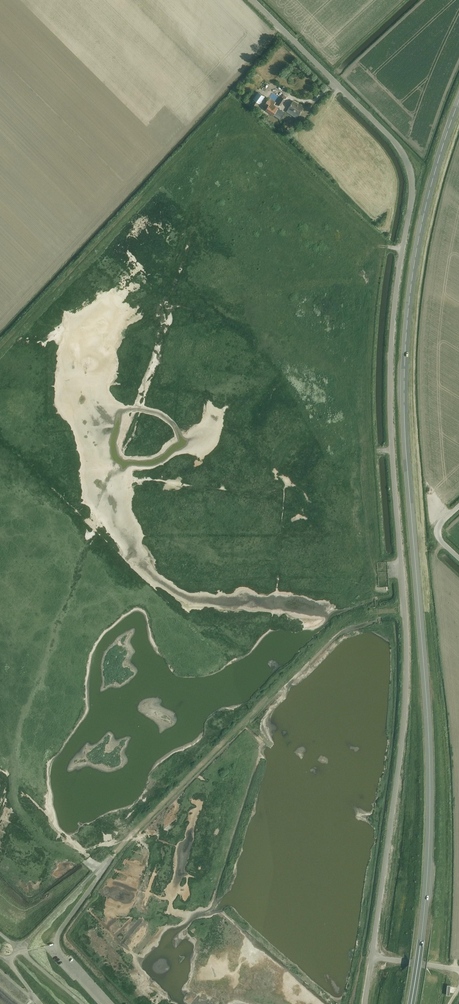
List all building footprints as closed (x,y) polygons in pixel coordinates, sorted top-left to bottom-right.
[(252,104),(255,106),(258,103),(259,103),(264,97),(258,93),(254,99),(255,100),(252,104)] [(272,93),(267,100),(262,108),(277,118),(282,110),(274,105),(279,97),(272,93)] [(278,105),(281,107),(287,97),(283,95),(282,97),(282,98),(278,105)] [(298,113),(302,108),(294,102),(290,108),(298,113)] [(77,959),(73,962),(78,968),(82,964),(77,959)]
